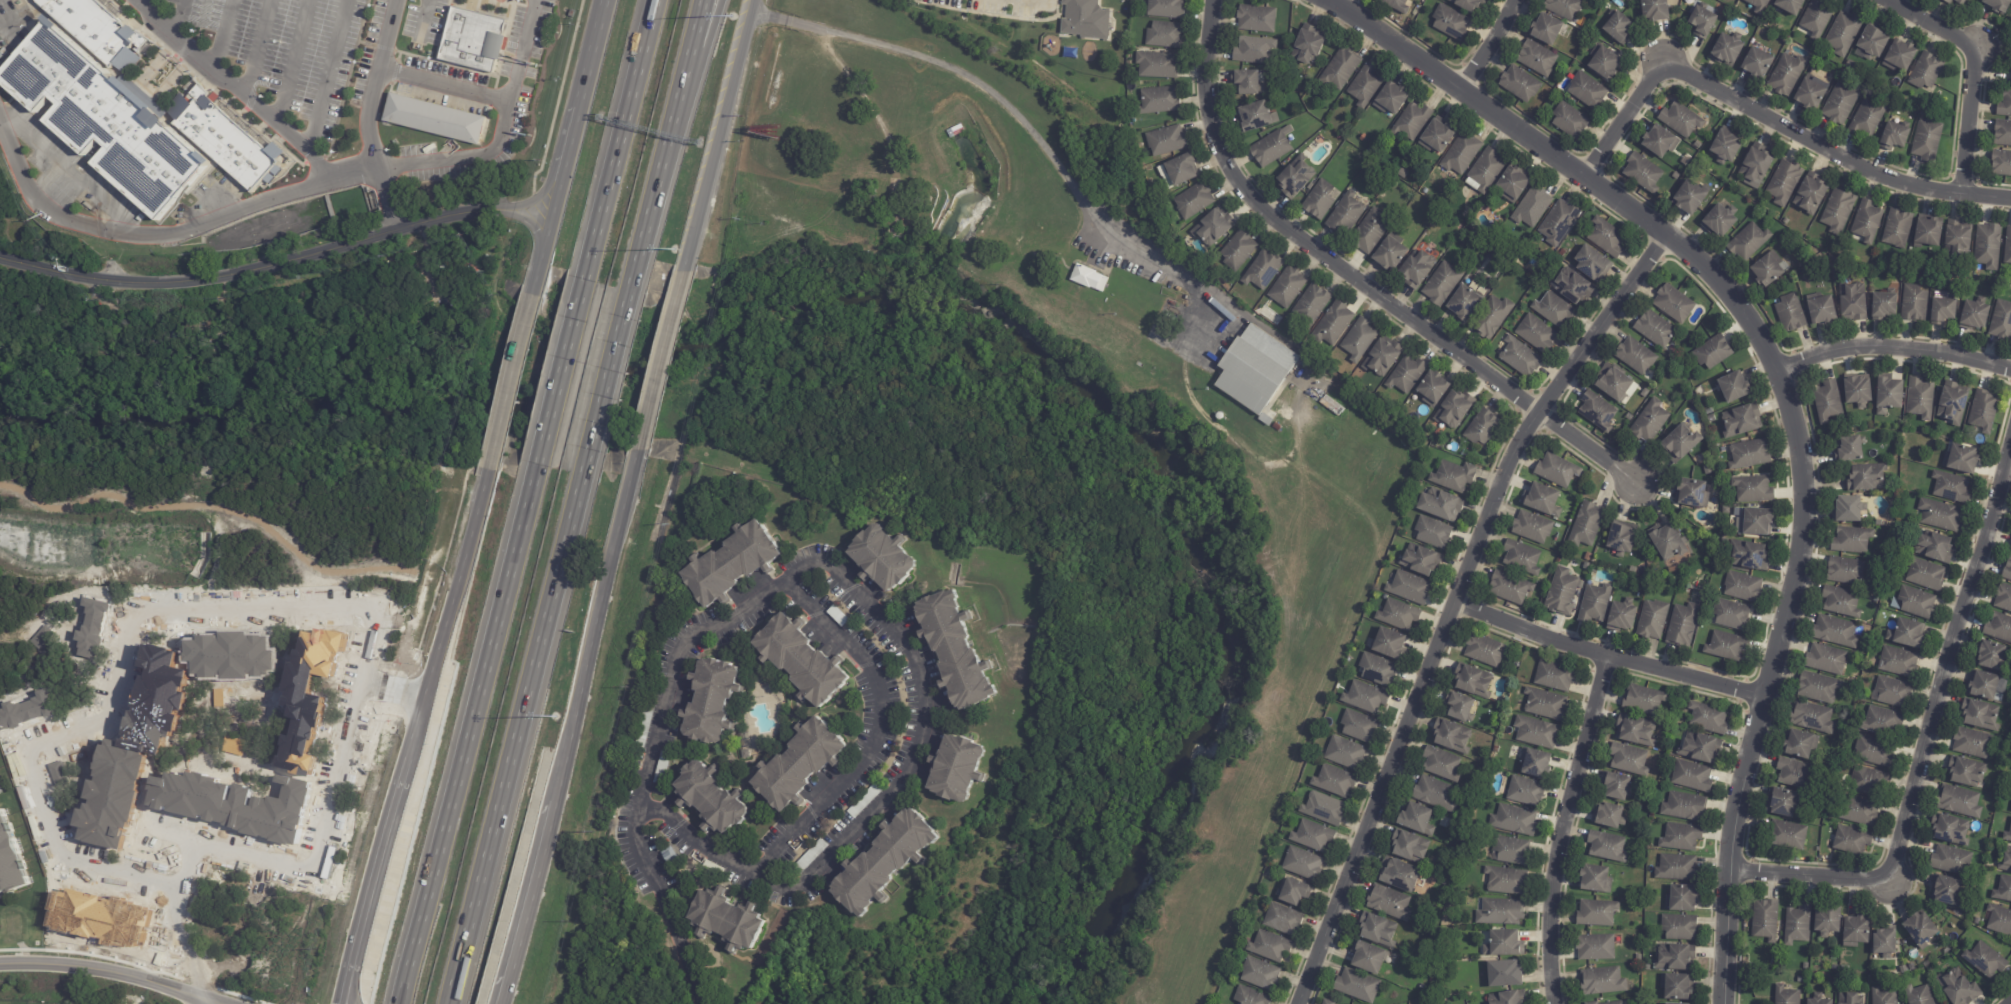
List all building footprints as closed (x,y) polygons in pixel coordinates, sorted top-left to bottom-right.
[(110,67),(113,63),(125,74),(141,58),(129,48),(133,44),(139,49),(146,40),(98,0),(36,0),(110,67)] [(1098,8),(1099,0),(1062,0),(1062,5),(1064,5),(1062,36),(1108,39),(1110,9),(1098,8)] [(1146,14),(1148,0),(1182,0),(1182,7),(1184,7),(1183,18),(1146,14)] [(1405,16),(1374,0),(1408,0),(1408,1),(1405,6),(1409,9),(1405,16)] [(1471,15),(1445,0),(1487,0),(1483,7),(1480,5),(1477,10),(1475,9),(1471,15)] [(1542,9),(1546,0),(1581,0),(1585,2),(1577,16),(1574,15),(1570,23),(1542,9)] [(1643,20),(1641,0),(1667,0),(1669,20),(1657,22),(1657,23),(1649,24),(1649,19),(1643,20)] [(1757,8),(1743,0),(1771,0),(1762,17),(1754,13),(1757,8)] [(1774,6),(1777,0),(1806,0),(1796,17),(1774,6)] [(1799,26),(1813,0),(1820,0),(1818,3),(1830,9),(1831,7),(1836,10),(1818,43),(1811,38),(1813,33),(1799,26)] [(1983,3),(1984,0),(2010,0),(2010,4),(2004,17),(1993,11),(1994,9),(1983,3)] [(1471,21),(1466,29),(1469,30),(1461,43),(1432,27),(1436,20),(1432,18),(1440,3),(1471,20),(1471,21)] [(1238,29),(1239,18),(1236,18),(1237,10),(1238,10),(1239,4),(1276,8),(1274,32),(1238,29)] [(1716,16),(1718,18),(1705,41),(1700,38),(1701,35),(1695,32),(1697,28),(1687,23),(1697,6),(1716,16)] [(509,21),(505,35),(510,36),(504,61),(499,59),(495,73),(441,59),(454,7),(509,21)] [(1628,31),(1627,32),(1631,36),(1623,46),(1620,44),(1620,45),(1602,30),(1617,11),(1632,24),(1628,29),(1629,30),(1628,31)] [(1842,12),(1851,16),(1853,13),(1865,20),(1844,59),(1834,54),(1836,50),(1825,43),(1841,11),(1842,12)] [(1563,24),(1551,48),(1529,37),(1533,31),(1530,29),(1533,24),(1535,25),(1541,13),(1563,24)] [(37,111),(0,78),(0,74),(48,19),(115,78),(118,75),(168,118),(165,122),(209,161),(160,218),(95,162),(109,145),(99,136),(85,152),(47,118),(61,103),(51,95),(37,111)] [(1181,33),(1180,48),(1145,44),(1146,28),(1150,28),(1151,20),(1182,23),(1181,33)] [(1307,24),(1316,27),(1315,29),(1328,34),(1315,63),(1310,61),(1309,64),(1292,57),(1297,46),(1294,45),(1302,27),(1304,28),(1307,23),(1307,24)] [(1870,26),(1875,28),(1875,29),(1886,36),(1886,38),(1890,40),(1879,59),(1873,57),(1871,62),(1863,58),(1866,52),(1857,47),(1868,25),(1870,26)] [(1733,37),(1740,41),(1739,43),(1745,46),(1732,68),(1722,63),(1721,65),(1709,58),(1722,33),(1732,39),(1732,37),(1733,37)] [(1232,59),(1233,48),(1239,48),(1240,43),(1239,43),(1239,36),(1277,40),(1276,48),(1271,48),(1269,64),(1232,60),(1232,59)] [(1523,49),(1522,49),(1527,39),(1558,57),(1551,70),(1552,71),(1547,79),(1516,61),(1523,49)] [(1898,40),(1907,45),(1908,43),(1914,47),(1913,49),(1919,52),(1907,73),(1898,68),(1896,72),(1882,65),(1896,39),(1898,40)] [(1353,54),(1356,56),(1357,54),(1362,58),(1340,90),(1330,83),(1327,86),(1318,80),(1342,45),(1346,48),(1347,46),(1351,49),(1349,51),(1353,54)] [(1621,62),(1615,71),(1617,73),(1610,83),(1587,68),(1601,46),(1622,60),(1621,62)] [(1756,49),(1775,59),(1763,81),(1758,78),(1757,81),(1751,77),(1752,75),(1740,69),(1752,47),(1756,49)] [(1178,61),(1177,77),(1138,76),(1139,63),(1135,63),(1135,51),(1178,53),(1178,61)] [(1926,52),(1933,56),(1933,57),(1945,64),(1932,90),(1924,86),(1922,90),(1908,83),(1924,51),(1926,52)] [(1785,54),(1796,60),(1798,56),(1808,61),(1789,99),(1782,95),(1782,96),(1776,93),(1777,91),(1767,86),(1784,53),(1785,54)] [(1369,62),(1377,68),(1374,72),(1378,75),(1379,74),(1384,77),(1363,109),(1356,104),(1359,99),(1346,91),(1367,60),(1369,62)] [(1849,60),(1857,64),(1853,71),(1845,67),(1849,60)] [(1504,73),(1506,74),(1512,65),(1543,86),(1534,98),(1532,97),(1527,105),(1498,85),(1501,80),(1500,79),(1504,73)] [(1258,85),(1263,85),(1264,92),(1258,92),(1258,93),(1238,94),(1238,84),(1232,84),(1231,70),(1257,69),(1258,85)] [(1843,70),(1848,72),(1845,78),(1840,76),(1843,70)] [(1608,92),(1603,101),(1604,102),(1600,108),(1599,107),(1595,113),(1567,93),(1572,85),(1570,84),(1579,71),(1609,92),(1608,92)] [(1815,78),(1830,86),(1816,113),(1811,110),(1810,112),(1803,109),(1805,106),(1794,101),(1805,79),(1812,82),(1814,78),(1815,78)] [(1392,82),(1400,87),(1401,85),(1407,89),(1405,92),(1410,95),(1396,115),(1389,110),(1385,114),(1374,106),(1377,102),(1375,101),(1389,80),(1392,82)] [(1852,90),(1860,94),(1842,127),(1837,124),(1836,125),(1830,122),(1831,120),(1821,114),(1838,82),(1852,90)] [(1177,96),(1179,96),(1180,110),(1137,113),(1137,107),(1142,106),(1141,89),(1176,85),(1177,96)] [(176,124),(252,191),(280,160),(196,86),(184,98),(178,93),(166,109),(179,120),(176,124)] [(2004,92),(2010,93),(2010,118),(1997,116),(1998,103),(2003,103),(2004,92)] [(397,94),(492,119),(485,146),(389,121),(396,94),(397,94)] [(1266,101),(1270,116),(1278,113),(1280,121),(1242,133),(1238,121),(1242,120),(1239,108),(1265,99),(1266,101)] [(1881,104),(1882,102),(1889,106),(1871,139),(1863,134),(1860,139),(1847,132),(1865,99),(1880,107),(1881,104)] [(1414,103),(1422,108),(1425,105),(1435,112),(1414,142),(1400,132),(1397,137),(1391,132),(1412,101),(1414,103)] [(1590,123),(1577,141),(1552,124),(1556,118),(1552,115),(1562,101),(1591,122),(1590,123)] [(1658,118),(1665,108),(1669,111),(1671,108),(1671,107),(1675,101),(1706,123),(1701,130),(1696,127),(1687,140),(1657,119),(1658,118)] [(1440,117),(1459,130),(1456,134),(1455,133),(1442,153),(1434,148),(1431,152),(1419,144),(1422,139),(1421,138),(1435,118),(1436,119),(1438,116),(1440,117)] [(1920,119),(1944,126),(1934,165),(1921,161),(1922,157),(1911,154),(1920,119)] [(1996,120),(2010,122),(2010,147),(1995,146),(1996,131),(1995,131),(1996,120)] [(1902,128),(1911,131),(1903,150),(1893,146),(1891,152),(1879,147),(1888,122),(1902,128)] [(1180,125),(1182,133),(1184,132),(1188,146),(1153,156),(1150,147),(1148,147),(1144,133),(1179,123),(1180,125)] [(965,132),(950,139),(946,131),(961,124),(965,132)] [(1290,126),(1293,131),(1284,136),(1292,148),(1261,169),(1248,148),(1279,128),(1280,129),(1289,124),(1290,126)] [(1645,137),(1647,134),(1648,135),(1655,125),(1680,142),(1671,154),(1668,151),(1662,160),(1641,146),(1645,141),(1643,140),(1645,137)] [(1723,132),(1739,140),(1738,142),(1742,145),(1732,164),(1726,161),(1723,166),(1716,162),(1719,157),(1709,152),(1721,130),(1723,132)] [(1472,134),(1474,135),(1474,136),(1483,143),(1461,175),(1451,168),(1449,171),(1439,164),(1463,131),(1468,134),(1469,132),(1472,134)] [(1757,143),(1763,147),(1761,150),(1771,155),(1769,158),(1774,160),(1758,191),(1743,183),(1745,179),(1737,175),(1755,142),(1757,143)] [(1490,147),(1499,153),(1497,155),(1506,162),(1483,194),(1477,190),(1464,182),(1468,176),(1467,175),(1488,145),(1490,147)] [(1993,151),(2010,153),(2010,177),(1992,175),(1993,162),(1993,161),(1992,161),(1993,151)] [(1196,165),(1201,176),(1174,188),(1163,164),(1190,152),(1196,165)] [(1624,171),(1629,164),(1627,163),(1634,152),(1664,173),(1655,186),(1660,190),(1654,197),(1622,174),(1624,171)] [(1785,159),(1800,167),(1799,168),(1804,171),(1784,210),(1773,205),(1777,198),(1766,192),(1783,158),(1785,159)] [(1290,199),(1282,192),(1284,190),(1279,185),(1281,182),(1276,178),(1290,164),(1294,168),(1301,159),(1310,168),(1311,167),(1315,171),(1314,171),(1316,173),(1292,200),(1290,199)] [(1519,167),(1523,170),(1521,172),(1531,179),(1515,203),(1503,195),(1506,191),(1496,185),(1510,165),(1515,168),(1517,165),(1519,167)] [(1402,168),(1409,173),(1404,179),(1398,174),(1402,168)] [(1810,172),(1817,176),(1815,179),(1825,184),(1824,187),(1828,190),(1814,217),(1799,209),(1800,208),(1793,204),(1810,172)] [(1330,196),(1335,200),(1320,221),(1300,206),(1321,177),(1334,187),(1328,195),(1330,196)] [(1692,218),(1681,211),(1675,207),(1676,207),(1671,203),(1687,180),(1708,195),(1692,218)] [(1209,188),(1212,191),(1210,192),(1216,202),(1202,212),(1201,211),(1186,221),(1177,208),(1179,207),(1174,199),(1203,181),(1206,186),(1208,185),(1209,188)] [(1545,192),(1553,198),(1533,228),(1521,220),(1519,224),(1510,218),(1534,184),(1539,187),(1540,186),(1545,190),(1544,192),(1545,192)] [(1721,193),(1725,187),(1731,191),(1727,197),(1721,193)] [(1837,188),(1846,192),(1846,191),(1853,193),(1852,195),(1858,198),(1840,238),(1829,233),(1831,228),(1820,223),(1835,187),(1837,188)] [(1355,194),(1353,197),(1360,203),(1360,202),(1367,207),(1345,237),(1336,230),(1335,231),(1324,223),(1349,188),(1356,193),(1355,194)] [(1562,200),(1570,205),(1571,203),(1581,211),(1556,247),(1546,240),(1548,237),(1537,230),(1560,198),(1562,200)] [(1864,200),(1875,203),(1873,208),(1885,212),(1872,248),(1864,245),(1866,239),(1850,233),(1863,199),(1864,200)] [(1226,213),(1227,214),(1228,213),(1238,223),(1210,248),(1198,235),(1195,238),(1190,232),(1202,223),(1200,221),(1218,204),(1226,213)] [(1369,254),(1359,247),(1358,248),(1353,244),(1354,242),(1349,239),(1373,205),(1383,213),(1381,216),(1391,223),(1369,254)] [(1721,237),(1719,236),(1718,237),(1713,233),(1711,235),(1700,225),(1718,205),(1726,212),(1732,206),(1738,212),(1733,218),(1737,222),(1722,239),(1721,237)] [(1893,209),(1915,215),(1906,250),(1881,244),(1890,209),(1893,209)] [(1625,238),(1619,246),(1623,248),(1616,259),(1586,237),(1596,224),(1592,221),(1596,214),(1626,236),(1625,238)] [(1932,220),(1939,221),(1938,225),(1944,225),(1940,249),(1914,244),(1918,220),(1931,222),(1931,220),(1932,220)] [(1733,256),(1726,248),(1752,222),(1763,234),(1768,230),(1774,237),(1745,264),(1737,256),(1735,257),(1733,256)] [(1960,231),(1973,233),(1970,253),(1965,252),(1963,262),(1952,261),(1953,251),(1945,250),(1947,230),(1952,231),(1953,224),(1959,225),(1959,231),(1960,231)] [(1992,226),(2002,227),(1998,273),(1985,272),(1986,265),(1974,264),(1978,226),(1990,227),(1990,226),(1992,226)] [(1248,234),(1250,236),(1249,238),(1258,245),(1235,273),(1222,262),(1225,258),(1219,253),(1240,227),(1248,234)] [(1388,234),(1408,249),(1391,272),(1371,257),(1387,234),(1388,234)] [(1612,265),(1598,284),(1575,267),(1579,261),(1573,257),(1585,242),(1613,264),(1612,265)] [(1267,250),(1275,255),(1275,254),(1285,261),(1264,291),(1251,281),(1248,286),(1241,281),(1265,248),(1267,250)] [(1424,250),(1430,255),(1431,254),(1436,258),(1435,259),(1437,260),(1416,290),(1405,282),(1407,280),(1401,276),(1403,273),(1398,270),(1409,254),(1414,257),(1421,248),(1424,250)] [(1780,262),(1782,264),(1777,267),(1783,275),(1762,293),(1746,273),(1772,252),(1780,262)] [(1455,268),(1463,274),(1440,307),(1430,300),(1431,298),(1421,291),(1444,260),(1455,268)] [(1086,266),(1096,271),(1095,272),(1108,278),(1102,292),(1089,286),(1088,288),(1069,279),(1076,262),(1086,266)] [(1297,269),(1300,272),(1299,273),(1308,280),(1287,310),(1267,295),(1288,265),(1293,269),(1295,267),(1297,269)] [(1595,289),(1589,297),(1591,298),(1590,300),(1585,297),(1582,300),(1579,298),(1576,304),(1551,286),(1554,281),(1561,271),(1562,272),(1566,265),(1596,287),(1595,289)] [(1320,288),(1321,289),(1321,288),(1332,296),(1308,331),(1301,326),(1304,322),(1290,312),(1311,282),(1320,288)] [(1653,303),(1659,294),(1657,292),(1661,286),(1663,287),(1666,282),(1696,304),(1682,325),(1652,303),(1653,303)] [(1465,284),(1484,298),(1465,325),(1455,318),(1458,314),(1447,306),(1464,283),(1465,284)] [(1864,285),(1867,322),(1854,323),(1854,321),(1842,322),(1839,284),(1847,284),(1847,286),(1856,286),(1855,285),(1856,284),(1860,283),(1861,285),(1864,285)] [(1928,293),(1926,323),(1901,321),(1905,285),(1921,287),(1920,292),(1928,293)] [(1577,312),(1571,321),(1567,319),(1560,329),(1530,307),(1535,300),(1539,303),(1549,290),(1578,311),(1577,312)] [(1807,327),(1785,335),(1775,307),(1782,304),(1780,299),(1795,293),(1807,326),(1807,327)] [(1515,305),(1490,340),(1485,337),(1484,338),(1478,334),(1479,333),(1470,326),(1492,295),(1502,302),(1505,298),(1515,305)] [(1887,295),(1897,296),(1896,319),(1885,319),(1885,321),(1872,321),(1873,295),(1887,295)] [(1826,327),(1825,324),(1813,327),(1807,303),(1831,297),(1837,321),(1833,322),(1833,325),(1826,327)] [(1948,301),(1957,302),(1955,323),(1944,321),(1944,327),(1930,326),(1933,299),(1948,301)] [(1344,305),(1347,307),(1346,308),(1355,315),(1333,347),(1323,339),(1319,345),(1309,338),(1336,300),(1344,305)] [(1977,303),(1985,305),(1985,307),(1991,309),(1985,330),(1980,329),(1980,331),(1973,329),(1972,331),(1959,328),(1967,301),(1977,304),(1977,303)] [(1998,301),(2010,304),(2010,343),(2006,341),(2006,343),(1999,341),(2000,338),(1989,335),(1998,301)] [(1670,340),(1663,349),(1633,327),(1639,319),(1640,319),(1648,308),(1679,330),(1674,337),(1673,336),(1670,340)] [(1557,334),(1552,342),(1554,344),(1546,355),(1514,332),(1529,312),(1558,333),(1557,334)] [(1362,317),(1372,324),(1370,326),(1379,333),(1357,365),(1350,360),(1353,355),(1340,346),(1361,316),(1362,317)] [(1299,358),(1260,416),(1214,385),(1224,370),(1218,365),(1238,336),(1241,338),(1251,323),(1300,356),(1299,358)] [(1392,340),(1393,341),(1393,340),(1405,347),(1384,377),(1369,367),(1366,371),(1360,366),(1382,333),(1392,340)] [(1722,334),(1735,353),(1710,370),(1705,363),(1701,366),(1691,352),(1721,333),(1722,334)] [(1543,361),(1536,370),(1535,369),(1528,379),(1498,358),(1508,343),(1504,341),(1509,334),(1544,359),(1543,361)] [(1650,369),(1650,370),(1648,368),(1642,376),(1614,356),(1618,350),(1617,349),(1621,343),(1623,345),(1629,336),(1659,357),(1650,369)] [(1408,356),(1415,361),(1418,357),(1427,364),(1406,393),(1394,385),(1391,390),(1383,384),(1405,354),(1408,356)] [(1633,381),(1625,393),(1627,395),(1621,404),(1592,382),(1607,362),(1633,381)] [(1440,373),(1441,374),(1440,377),(1450,384),(1433,408),(1421,400),(1424,396),(1415,389),(1429,369),(1434,372),(1435,370),(1440,373)] [(1741,372),(1745,381),(1748,380),(1751,386),(1750,386),(1752,391),(1728,402),(1718,379),(1740,369),(1741,372)] [(1866,378),(1870,377),(1872,399),(1865,400),(1866,408),(1858,409),(1857,401),(1847,402),(1844,378),(1847,378),(1847,377),(1858,375),(1858,377),(1865,376),(1865,378),(1866,378)] [(1912,376),(1924,377),(1923,382),(1935,383),(1931,421),(1922,420),(1922,414),(1907,413),(1910,375),(1912,376)] [(1892,379),(1903,379),(1902,407),(1888,407),(1887,416),(1877,415),(1878,376),(1888,377),(1888,378),(1892,379)] [(1816,388),(1824,385),(1823,381),(1835,378),(1844,414),(1828,418),(1829,423),(1821,425),(1812,388),(1816,388)] [(1949,380),(1957,382),(1955,387),(1963,389),(1963,390),(1969,391),(1961,427),(1953,425),(1955,419),(1946,417),(1946,419),(1937,417),(1945,385),(1946,385),(1947,380),(1949,380)] [(1641,394),(1645,388),(1650,391),(1645,398),(1641,394)] [(1979,388),(1985,390),(1984,392),(2001,396),(1991,435),(1982,433),(1984,428),(1968,424),(1977,388),(1979,388)] [(1463,393),(1463,394),(1465,391),(1477,399),(1456,429),(1453,427),(1451,428),(1449,426),(1448,425),(1441,420),(1439,423),(1433,419),(1441,406),(1440,406),(1452,389),(1457,392),(1459,390),(1463,393)] [(1612,419),(1609,423),(1613,426),(1607,434),(1577,412),(1584,402),(1581,399),(1588,389),(1618,411),(1612,419)] [(1661,407),(1671,414),(1650,444),(1641,438),(1639,439),(1634,436),(1636,434),(1630,430),(1653,396),(1663,403),(1660,406),(1661,407)] [(1758,405),(1761,416),(1759,417),(1762,426),(1725,439),(1723,431),(1727,430),(1724,421),(1735,417),(1732,410),(1751,403),(1751,404),(1757,403),(1758,405)] [(1485,408),(1492,413),(1491,414),(1503,421),(1486,445),(1478,440),(1475,445),(1462,435),(1483,406),(1485,408)] [(1267,416),(1272,419),(1268,426),(1258,419),(1262,412),(1267,416)] [(1629,413),(1634,417),(1630,421),(1626,417),(1629,413)] [(1713,414),(1715,420),(1709,422),(1707,417),(1713,414)] [(1282,427),(1278,432),(1272,427),(1275,422),(1282,427)] [(1682,423),(1693,434),(1697,431),(1703,438),(1675,464),(1658,446),(1661,444),(1660,443),(1682,423)] [(1837,462),(1835,449),(1838,448),(1837,439),(1860,434),(1861,437),(1865,436),(1866,444),(1861,444),(1864,457),(1837,462)] [(1768,448),(1768,449),(1769,449),(1772,462),(1729,471),(1727,463),(1734,461),(1730,445),(1766,438),(1768,448)] [(1979,459),(1978,462),(1977,462),(1974,474),(1942,466),(1946,451),(1951,452),(1953,442),(1977,448),(1976,454),(1980,455),(1979,459)] [(1578,477),(1573,475),(1566,489),(1533,473),(1539,461),(1542,462),(1547,452),(1582,469),(1578,477)] [(1697,456),(1706,453),(1708,460),(1699,463),(1697,456)] [(1477,469),(1475,472),(1476,473),(1471,485),(1466,483),(1464,488),(1465,488),(1463,494),(1427,480),(1430,472),(1436,474),(1442,459),(1463,468),(1465,462),(1477,467),(1477,469)] [(1854,489),(1848,489),(1847,477),(1850,477),(1850,471),(1853,471),(1852,465),(1888,463),(1888,471),(1883,471),(1884,480),(1886,480),(1886,486),(1885,486),(1885,489),(1854,491),(1854,489)] [(1970,482),(1967,491),(1972,492),(1968,504),(1933,495),(1937,479),(1932,478),(1934,469),(1970,479),(1970,482)] [(1769,476),(1769,483),(1768,483),(1768,488),(1774,488),(1775,501),(1738,503),(1737,485),(1732,486),(1731,478),(1769,476)] [(1706,485),(1704,492),(1710,493),(1707,507),(1675,502),(1676,496),(1674,495),(1676,482),(1681,483),(1682,477),(1706,481),(1706,485)] [(1526,491),(1530,492),(1535,481),(1561,492),(1555,506),(1563,510),(1559,519),(1521,504),(1526,491)] [(1464,502),(1460,514),(1458,513),(1454,523),(1415,508),(1422,492),(1428,494),(1431,486),(1459,497),(1459,498),(1465,500),(1464,502)] [(1861,497),(1861,502),(1863,502),(1863,503),(1868,503),(1867,511),(1861,511),(1861,522),(1833,521),(1833,507),(1836,508),(1836,500),(1839,500),(1839,495),(1861,496),(1861,497)] [(1963,518),(1962,522),(1960,521),(1957,533),(1920,523),(1923,511),(1918,509),(1921,497),(1965,509),(1963,518)] [(1595,505),(1595,506),(1606,510),(1592,547),(1580,543),(1578,547),(1567,543),(1583,500),(1595,505)] [(1772,522),(1772,523),(1771,523),(1771,535),(1736,533),(1737,515),(1744,515),(1745,508),(1774,510),(1774,519),(1772,519),(1772,522)] [(1514,520),(1514,519),(1516,520),(1521,510),(1554,523),(1548,537),(1546,536),(1543,546),(1511,533),(1513,527),(1512,526),(1514,520)] [(1452,530),(1448,541),(1447,541),(1443,550),(1416,539),(1419,532),(1414,530),(1420,514),(1453,528),(1452,530)] [(1617,520),(1638,525),(1630,552),(1625,551),(1623,558),(1617,556),(1619,549),(1606,546),(1612,522),(1614,523),(1616,519),(1617,520)] [(773,574),(769,577),(767,573),(765,575),(761,569),(748,578),(747,576),(746,577),(744,575),(736,581),(737,583),(736,585),(736,586),(726,594),(733,603),(727,607),(724,604),(721,605),(718,601),(705,610),(701,604),(700,605),(695,598),(696,597),(689,587),(688,588),(683,581),(684,580),(680,575),(693,565),(688,559),(697,553),(702,560),(713,552),(714,553),(715,552),(717,554),(725,548),(723,546),(725,546),(723,544),(737,534),(733,528),(742,522),(746,528),(757,520),(761,525),(766,532),(765,533),(772,542),(773,542),(778,549),(777,550),(781,555),(771,563),(777,571),(773,574)] [(1681,538),(1688,551),(1680,556),(1678,552),(1674,554),(1675,556),(1665,562),(1647,531),(1659,524),(1661,528),(1671,522),(1681,538)] [(901,536),(902,536),(909,543),(901,550),(904,553),(903,554),(908,559),(911,558),(915,562),(914,568),(907,575),(909,577),(898,587),(897,586),(892,592),(891,591),(887,595),(875,583),(871,580),(867,584),(864,582),(864,583),(859,577),(863,573),(857,566),(858,566),(846,554),(850,550),(849,549),(854,544),(853,542),(863,532),(865,533),(872,526),(878,526),(882,530),(882,533),(886,537),(887,536),(892,542),(898,537),(900,538),(901,536)] [(1831,549),(1832,537),(1837,538),(1837,534),(1837,526),(1875,530),(1874,538),(1869,538),(1867,555),(1831,552),(1831,549)] [(1952,549),(1952,550),(1954,551),(1949,565),(1915,553),(1916,550),(1915,549),(1921,533),(1932,537),(1933,532),(1952,538),(1950,544),(1953,546),(1952,549)] [(1503,561),(1506,552),(1502,551),(1507,538),(1541,552),(1535,568),(1540,569),(1537,577),(1502,563),(1503,561)] [(1722,538),(1729,539),(1727,546),(1721,544),(1722,538)] [(1769,556),(1767,570),(1730,564),(1733,547),(1730,546),(1731,539),(1766,545),(1765,551),(1767,552),(1767,555),(1769,556)] [(1443,558),(1438,569),(1435,567),(1433,572),(1430,570),(1427,577),(1403,568),(1405,562),(1401,560),(1405,549),(1407,550),(1409,543),(1444,556),(1443,558)] [(1584,559),(1587,553),(1592,555),(1589,561),(1584,559)] [(2010,554),(2010,581),(2002,578),(2010,554)] [(1946,571),(1942,581),(1945,582),(1941,593),(1906,581),(1911,565),(1906,563),(1909,555),(1947,568),(1946,571)] [(1828,568),(1829,566),(1828,566),(1830,556),(1865,562),(1861,586),(1826,580),(1828,568)] [(1583,582),(1581,589),(1577,587),(1572,602),(1574,603),(1570,617),(1557,612),(1556,613),(1549,611),(1550,608),(1544,606),(1558,565),(1570,569),(1568,575),(1580,579),(1579,581),(1583,582)] [(1492,581),(1492,579),(1491,579),(1495,569),(1535,585),(1533,592),(1528,590),(1521,607),(1487,593),(1492,581)] [(1428,591),(1427,592),(1429,593),(1424,607),(1383,591),(1386,583),(1392,586),(1398,570),(1431,583),(1428,591)] [(1762,581),(1760,590),(1762,591),(1760,598),(1759,597),(1757,604),(1724,595),(1726,586),(1724,585),(1728,570),(1763,580),(1762,581)] [(1612,586),(1603,622),(1595,620),(1596,619),(1592,618),(1590,623),(1578,620),(1587,585),(1602,589),(1604,583),(1612,586)] [(2001,583),(2010,586),(2010,612),(1994,606),(1994,605),(1997,596),(1995,595),(1998,588),(1999,589),(2001,583)] [(1824,608),(1826,599),(1821,598),(1824,585),(1861,594),(1857,610),(1862,611),(1860,619),(1823,610),(1824,608)] [(1936,599),(1934,607),(1936,608),(1934,615),(1932,614),(1930,621),(1900,611),(1903,601),(1898,599),(1902,585),(1937,597),(1936,599)] [(958,608),(961,614),(968,611),(971,610),(975,619),(965,624),(967,629),(966,629),(969,637),(969,638),(967,640),(971,649),(973,648),(973,649),(974,649),(980,664),(988,661),(988,662),(992,660),(996,669),(984,674),(986,678),(988,677),(991,685),(993,685),(997,694),(990,697),(990,698),(976,704),(976,705),(968,709),(967,708),(961,710),(959,707),(957,708),(955,705),(954,706),(949,693),(950,692),(949,688),(943,691),(939,682),(945,680),(939,664),(940,664),(939,662),(942,661),(938,652),(935,652),(935,651),(933,651),(929,640),(923,642),(918,632),(925,629),(922,623),(921,624),(916,611),(917,610),(916,607),(918,606),(917,603),(923,600),(923,599),(932,595),(932,596),(947,590),(947,592),(955,589),(958,598),(956,599),(960,607),(958,608)] [(86,594),(109,599),(98,654),(75,649),(86,594)] [(1422,612),(1418,623),(1412,621),(1411,626),(1409,632),(1374,619),(1377,611),(1382,613),(1388,598),(1422,611),(1422,612)] [(1749,607),(1751,607),(1745,632),(1715,624),(1717,616),(1712,614),(1717,598),(1749,607)] [(1670,605),(1660,640),(1649,637),(1649,639),(1642,637),(1642,636),(1636,634),(1645,600),(1654,603),(1654,601),(1670,605)] [(1637,607),(1631,629),(1627,628),(1626,629),(1621,628),(1619,632),(1607,629),(1608,625),(1606,625),(1613,601),(1623,604),(1624,602),(1632,604),(1632,606),(1637,607)] [(1681,648),(1676,646),(1677,645),(1666,642),(1675,605),(1687,608),(1689,603),(1700,606),(1689,648),(1683,646),(1683,648),(1681,648)] [(833,605),(848,620),(841,628),(825,612),(832,605),(833,605)] [(805,619),(810,624),(802,632),(811,641),(810,642),(811,644),(809,646),(816,653),(818,651),(819,652),(821,651),(832,662),(836,658),(838,659),(841,656),(847,662),(841,669),(845,673),(845,674),(849,678),(844,683),(845,685),(839,690),(830,698),(831,699),(824,705),(818,710),(809,700),(805,704),(803,702),(802,702),(798,698),(803,692),(791,680),(792,679),(791,678),(792,676),(785,669),(784,671),(783,671),(782,672),(772,662),(767,667),(760,660),(763,656),(756,649),(757,648),(752,644),(758,638),(756,637),(762,631),(763,632),(772,624),(770,622),(776,616),(777,618),(783,612),(794,624),(798,619),(799,621),(803,617),(805,619)] [(1995,612),(2010,617),(2010,643),(1983,633),(1987,622),(1992,623),(1993,619),(1995,612)] [(1857,625),(1854,637),(1860,638),(1857,650),(1811,638),(1814,625),(1816,626),(1820,614),(1857,624),(1857,625)] [(1925,627),(1923,636),(1924,636),(1923,639),(1925,639),(1922,650),(1885,640),(1888,630),(1895,632),(1899,617),(1926,625),(1925,627)] [(315,618),(350,629),(326,707),(290,696),(315,618)] [(1405,638),(1401,647),(1408,649),(1403,662),(1398,660),(1398,661),(1370,650),(1380,626),(1406,636),(1405,638)] [(1749,641),(1747,651),(1741,650),(1740,655),(1741,655),(1739,663),(1702,653),(1705,644),(1710,646),(1714,630),(1750,640),(1749,641)] [(198,632),(271,631),(271,668),(199,669),(198,632)] [(1500,644),(1497,652),(1504,655),(1497,671),(1463,658),(1468,646),(1465,645),(1468,638),(1470,639),(1472,632),(1500,644)] [(1986,641),(2007,647),(2006,650),(2010,651),(2009,658),(2007,657),(2006,659),(2010,660),(2008,667),(2002,665),(2000,671),(1975,664),(1978,653),(1977,653),(1980,641),(1983,642),(1984,640),(1986,641)] [(149,643),(194,654),(171,746),(150,741),(124,845),(81,835),(106,736),(125,741),(149,643)] [(1806,657),(1807,653),(1810,654),(1813,643),(1848,652),(1842,676),(1804,666),(1806,657)] [(1919,656),(1916,665),(1919,666),(1917,673),(1915,672),(1913,679),(1878,670),(1884,646),(1919,655),(1919,656)] [(744,658),(740,660),(734,651),(739,647),(746,657),(744,658)] [(1397,665),(1393,675),(1395,676),(1392,683),(1391,683),(1389,689),(1360,678),(1362,673),(1362,671),(1363,669),(1358,667),(1364,652),(1397,665)] [(745,686),(746,686),(744,695),(731,692),(729,700),(725,699),(722,712),(726,713),(724,719),(737,723),(735,731),(729,730),(729,731),(722,729),(720,735),(721,736),(719,741),(714,744),(709,743),(709,745),(700,743),(700,741),(697,740),(696,742),(688,740),(688,738),(682,736),(680,732),(681,726),(682,726),(684,719),(677,718),(678,717),(676,716),(678,708),(686,710),(688,704),(692,704),(695,692),(691,691),(693,682),(685,680),(687,672),(695,674),(696,668),(695,668),(697,662),(702,659),(707,661),(708,658),(717,661),(716,663),(719,663),(720,662),(729,664),(728,666),(734,667),(737,672),(736,678),(734,678),(733,683),(745,686)] [(1574,682),(1573,683),(1571,682),(1568,693),(1533,684),(1540,660),(1575,669),(1573,676),(1575,676),(1574,682)] [(1493,676),(1487,692),(1491,694),(1488,702),(1454,688),(1457,682),(1454,681),(1457,673),(1455,672),(1459,662),(1493,676)] [(2004,694),(1997,692),(1994,701),(1967,693),(1970,681),(1973,682),(1977,670),(2009,679),(2004,694)] [(1844,683),(1843,689),(1837,688),(1835,697),(1836,698),(1834,706),(1797,696),(1801,682),(1800,681),(1802,671),(1845,682),(1844,683)] [(1913,687),(1907,710),(1877,702),(1880,693),(1875,692),(1879,676),(1913,685),(1913,687)] [(1390,694),(1386,706),(1380,704),(1375,716),(1339,701),(1342,693),(1347,695),(1353,679),(1390,694)] [(1621,706),(1625,694),(1627,695),(1629,690),(1628,690),(1630,684),(1669,695),(1666,702),(1662,701),(1657,718),(1621,707),(1621,706)] [(1567,699),(1565,708),(1566,709),(1562,723),(1524,713),(1525,710),(1524,710),(1525,704),(1526,705),(1529,696),(1523,694),(1525,687),(1567,698),(1567,699)] [(54,709),(45,688),(0,706),(0,731),(54,709)] [(1450,707),(1451,706),(1447,704),(1451,692),(1474,701),(1469,714),(1474,716),(1471,722),(1466,720),(1465,724),(1447,716),(1450,707)] [(1963,714),(1965,710),(1961,709),(1965,698),(2001,707),(1996,724),(2001,726),(1998,733),(1963,724),(1965,717),(1963,716),(1963,714)] [(1790,715),(1792,711),(1796,700),(1833,710),(1830,722),(1835,723),(1832,735),(1790,723),(1791,718),(1790,718),(1790,715)] [(1727,713),(1724,723),(1728,724),(1725,736),(1689,726),(1693,711),(1688,709),(1690,701),(1727,711),(1727,713)] [(298,705),(327,711),(314,770),(285,764),(298,705)] [(1905,716),(1902,726),(1897,725),(1894,738),(1858,728),(1860,720),(1866,721),(1870,705),(1906,715),(1905,716)] [(1378,723),(1374,735),(1373,734),(1372,737),(1370,745),(1341,734),(1344,726),(1340,724),(1346,709),(1379,722),(1378,723)] [(1617,725),(1619,714),(1655,723),(1654,726),(1656,727),(1655,732),(1653,731),(1651,740),(1655,741),(1654,749),(1615,739),(1618,727),(1616,727),(1617,725)] [(1559,735),(1558,740),(1556,739),(1553,750),(1516,741),(1519,728),(1514,727),(1517,715),(1562,727),(1559,735)] [(843,766),(839,770),(835,767),(834,768),(829,763),(818,775),(817,773),(815,774),(814,773),(806,781),(808,782),(806,784),(808,785),(799,795),(806,802),(800,809),(797,805),(796,807),(792,803),(785,810),(785,809),(780,814),(776,809),(774,810),(768,804),(769,803),(760,795),(759,796),(753,790),(754,789),(749,784),(761,772),(756,768),(763,761),(768,766),(778,755),(780,757),(780,756),(782,758),(790,750),(788,748),(790,747),(788,746),(799,734),(795,730),(803,721),(807,725),(816,716),(821,721),(822,720),(828,726),(827,727),(835,736),(837,735),(843,741),(842,741),(847,746),(842,751),(843,752),(838,756),(845,763),(843,766)] [(1434,733),(1436,729),(1434,728),(1438,718),(1472,731),(1471,733),(1471,736),(1470,739),(1469,739),(1466,747),(1470,749),(1467,757),(1433,743),(1437,734),(1434,733)] [(1953,750),(1955,740),(1954,740),(1956,733),(1957,733),(1959,727),(1994,737),(1988,761),(1952,751),(1953,750)] [(1785,741),(1785,740),(1787,741),(1791,729),(1820,737),(1816,750),(1812,748),(1809,760),(1782,752),(1785,741)] [(1723,743),(1719,754),(1717,754),(1714,765),(1677,755),(1679,748),(1683,748),(1687,731),(1723,741),(1723,743)] [(959,738),(960,736),(973,741),(973,743),(983,747),(985,752),(983,758),(981,758),(977,770),(988,775),(985,783),(980,782),(973,780),(970,788),(969,788),(968,792),(969,795),(967,801),(962,803),(952,799),(951,801),(938,796),(939,795),(931,792),(932,791),(927,789),(933,773),(932,773),(935,766),(928,763),(931,754),(938,756),(940,750),(941,751),(947,735),(952,737),(952,736),(959,738)] [(1366,749),(1362,759),(1364,760),(1362,766),(1360,766),(1358,772),(1323,759),(1332,735),(1366,748),(1366,749)] [(1894,745),(1891,755),(1895,756),(1892,768),(1855,759),(1857,751),(1855,750),(1859,735),(1894,744),(1894,745)] [(1611,765),(1613,756),(1609,755),(1613,742),(1648,752),(1644,768),(1649,769),(1647,778),(1610,768),(1611,765)] [(1423,767),(1424,763),(1425,764),(1427,759),(1422,757),(1427,745),(1461,759),(1455,774),(1460,776),(1457,785),(1421,771),(1423,767)] [(1551,756),(1548,767),(1550,768),(1548,774),(1546,774),(1545,780),(1520,773),(1524,760),(1520,759),(1523,747),(1551,755),(1551,756)] [(748,758),(741,759),(739,751),(747,750),(748,758)] [(1983,783),(1982,784),(1979,783),(1978,790),(1951,782),(1953,775),(1950,774),(1952,765),(1949,765),(1952,756),(1987,766),(1983,783)] [(1813,774),(1811,783),(1816,784),(1814,792),(1778,782),(1781,771),(1776,770),(1780,757),(1815,766),(1813,774)] [(1712,770),(1709,781),(1713,782),(1709,794),(1670,784),(1677,759),(1712,769),(1712,770)] [(152,801),(163,761),(273,789),(279,770),(313,779),(298,839),(152,801)] [(717,766),(724,773),(716,781),(718,784),(715,787),(724,795),(727,792),(732,797),(737,792),(739,793),(742,790),(749,797),(741,804),(747,810),(747,816),(743,820),(745,821),(739,828),(737,826),(735,828),(733,827),(723,837),(719,832),(716,835),(713,832),(709,836),(706,834),(705,835),(700,830),(706,824),(700,819),(703,816),(695,807),(692,810),(689,808),(685,812),(682,810),(681,811),(676,806),(682,800),(677,795),(679,792),(674,787),(684,777),(682,776),(684,773),(682,772),(688,765),(690,767),(694,763),(700,763),(704,767),(703,768),(708,773),(712,768),(713,769),(717,766)] [(1357,778),(1353,789),(1350,788),(1346,799),(1309,785),(1312,777),(1317,779),(1323,764),(1358,777),(1357,778)] [(1889,777),(1887,785),(1883,784),(1879,798),(1854,791),(1857,783),(1851,781),(1855,765),(1889,775),(1889,777)] [(1629,785),(1625,802),(1606,797),(1607,790),(1606,789),(1607,786),(1601,785),(1605,772),(1630,778),(1629,785)] [(1418,786),(1422,775),(1458,789),(1453,801),(1459,803),(1454,815),(1410,798),(1415,786),(1417,787),(1418,786)] [(1546,786),(1543,798),(1542,797),(1539,809),(1505,799),(1512,775),(1546,785),(1546,786)] [(847,813),(846,812),(876,781),(884,788),(854,820),(847,813)] [(1939,795),(1940,795),(1943,784),(1981,795),(1977,807),(1983,808),(1980,820),(1937,809),(1939,803),(1937,802),(1939,795)] [(1768,799),(1771,787),(1798,793),(1796,804),(1803,806),(1802,813),(1796,812),(1795,813),(1794,813),(1793,818),(1766,811),(1768,799)] [(1342,812),(1341,814),(1343,815),(1338,828),(1298,812),(1300,805),(1305,807),(1309,798),(1308,798),(1309,793),(1311,793),(1312,791),(1345,804),(1343,811),(1342,811),(1342,812)] [(1707,800),(1702,823),(1660,815),(1662,803),(1667,804),(1670,792),(1707,798),(1707,800)] [(1879,805),(1877,814),(1879,815),(1876,828),(1839,818),(1845,795),(1880,804),(1879,805)] [(1821,797),(1828,799),(1826,806),(1820,803),(1821,797)] [(1623,809),(1621,817),(1627,819),(1625,826),(1619,824),(1617,831),(1590,823),(1596,801),(1623,809)] [(1402,812),(1405,813),(1409,802),(1432,811),(1426,825),(1435,829),(1432,837),(1423,834),(1423,835),(1395,824),(1399,814),(1400,815),(1402,812)] [(1537,814),(1534,824),(1537,825),(1533,838),(1488,827),(1491,815),(1496,816),(1499,804),(1537,813),(1537,814)] [(924,821),(935,831),(934,833),(939,838),(933,845),(931,843),(925,850),(923,849),(921,851),(930,859),(923,866),(920,863),(919,865),(913,859),(902,870),(900,871),(898,869),(892,875),(893,876),(891,877),(893,879),(892,880),(892,881),(887,886),(887,887),(884,890),(892,898),(886,904),(883,901),(881,903),(876,898),(871,903),(872,904),(866,910),(868,912),(861,918),(857,915),(856,916),(854,914),(854,915),(831,892),(834,890),(832,888),(835,885),(833,884),(843,874),(844,875),(848,871),(843,866),(849,860),(853,864),(859,858),(859,859),(865,853),(866,854),(867,853),(869,854),(876,847),(874,846),(876,844),(875,843),(886,832),(881,827),(887,821),(892,826),(896,822),(895,821),(905,811),(906,812),(909,809),(910,811),(913,809),(918,814),(919,813),(925,820),(924,821)] [(27,887),(0,896),(0,811),(2,810),(27,887)] [(1933,829),(1934,824),(1931,824),(1934,813),(1970,822),(1966,839),(1970,840),(1968,848),(1934,839),(1936,833),(1932,832),(1933,829)] [(1336,833),(1332,844),(1326,842),(1324,847),(1326,848),(1323,854),(1287,840),(1291,832),(1296,834),(1302,819),(1336,832),(1336,833)] [(1769,830),(1770,830),(1773,819),(1808,827),(1803,852),(1767,844),(1768,837),(1769,830)] [(1703,829),(1702,841),(1697,840),(1696,852),(1658,847),(1659,838),(1665,839),(1667,823),(1704,828),(1703,829)] [(1875,835),(1872,846),(1866,845),(1863,857),(1832,848),(1838,825),(1875,834),(1875,835)] [(2009,833),(2010,825),(2010,842),(2003,840),(2004,832),(2009,833)] [(1392,844),(1394,839),(1392,838),(1396,829),(1430,842),(1424,858),(1428,860),(1425,868),(1391,855),(1395,845),(1392,844)] [(1623,852),(1622,855),(1627,856),(1625,864),(1589,856),(1591,844),(1587,843),(1589,830),(1625,838),(1623,852)] [(1530,843),(1528,852),(1530,853),(1529,860),(1528,860),(1526,867),(1496,862),(1498,852),(1492,851),(1495,835),(1530,842),(1530,843)] [(821,840),(827,846),(797,877),(790,870),(820,839),(821,840)] [(1932,855),(1935,855),(1938,844),(1973,854),(1970,867),(1968,867),(1965,877),(1929,867),(1932,855)] [(1323,860),(1319,870),(1321,870),(1318,877),(1317,876),(1314,883),(1281,870),(1290,846),(1323,859),(1323,860)] [(2007,846),(2010,847),(2010,873),(1998,870),(1999,862),(2003,863),(2007,846)] [(678,860),(667,867),(658,854),(669,847),(678,860)] [(1697,858),(1696,868),(1699,868),(1698,882),(1654,879),(1655,868),(1659,868),(1660,854),(1697,857),(1697,858)] [(1416,868),(1420,870),(1410,894),(1375,880),(1384,856),(1416,868)] [(719,877),(718,879),(700,869),(704,860),(723,870),(719,877)] [(1580,887),(1582,878),(1580,878),(1581,870),(1583,870),(1584,865),(1609,869),(1607,879),(1613,879),(1610,896),(1580,891),(1580,887)] [(1528,873),(1526,885),(1524,885),(1523,896),(1487,892),(1489,875),(1484,875),(1485,867),(1528,872),(1528,873)] [(1931,897),(1933,889),(1932,888),(1936,875),(1963,882),(1960,893),(1962,893),(1960,901),(1958,901),(1956,907),(1930,900),(1931,897)] [(2001,875),(2010,877),(2010,903),(1991,899),(1993,890),(1998,892),(2001,875)] [(1312,888),(1307,900),(1301,898),(1298,906),(1296,906),(1296,907),(1277,901),(1279,898),(1275,896),(1278,890),(1281,891),(1286,878),(1312,888)] [(1368,894),(1370,895),(1374,884),(1411,898),(1406,909),(1412,912),(1407,924),(1365,907),(1367,902),(1366,901),(1368,894)] [(64,885),(152,906),(144,939),(56,918),(64,885)] [(751,904),(753,905),(755,900),(762,904),(758,914),(761,915),(758,919),(764,922),(750,951),(744,948),(742,952),(740,951),(737,956),(733,954),(727,951),(730,945),(723,942),(725,938),(714,932),(712,936),(709,935),(706,940),(703,939),(702,939),(695,936),(698,930),(692,926),(694,922),(687,919),(702,891),(708,894),(709,890),(716,893),(719,887),(721,889),(723,885),(731,889),(726,899),(729,900),(728,904),(739,909),(741,906),(747,909),(750,903),(751,904)] [(1698,894),(1698,899),(1695,899),(1695,913),(1666,912),(1666,896),(1670,896),(1671,886),(1695,886),(1695,893),(1698,893),(1698,894)] [(1523,902),(1523,920),(1520,920),(1520,926),(1476,924),(1476,911),(1482,911),(1482,899),(1523,901),(1523,902)] [(1619,911),(1614,911),(1613,928),(1576,926),(1577,912),(1580,912),(1581,901),(1620,903),(1619,911)] [(1768,901),(1779,901),(1776,944),(1768,944),(1768,939),(1751,938),(1754,901),(1767,902),(1767,901),(1768,901)] [(1271,903),(1303,915),(1299,925),(1300,926),(1299,928),(1297,928),(1297,929),(1298,929),(1294,938),(1262,926),(1271,902),(1271,903)] [(1989,904),(2010,912),(2010,937),(1987,929),(1992,913),(1987,911),(1989,904)] [(1801,905),(1812,906),(1809,943),(1793,942),(1793,947),(1785,947),(1787,909),(1794,909),(1794,910),(1799,911),(1799,905),(1801,905)] [(1432,906),(1438,909),(1436,914),(1429,912),(1432,906)] [(1830,908),(1841,909),(1840,934),(1829,933),(1828,940),(1820,939),(1821,932),(1814,932),(1816,910),(1820,910),(1820,907),(1830,908)] [(1361,923),(1362,922),(1360,921),(1364,911),(1399,924),(1392,941),(1396,943),(1393,951),(1359,937),(1361,931),(1359,930),(1361,923)] [(1925,914),(1939,933),(1926,943),(1928,947),(1921,952),(1902,926),(1913,918),(1912,918),(1918,913),(1921,917),(1925,914)] [(1697,918),(1696,943),(1665,941),(1666,932),(1661,932),(1662,915),(1697,917),(1697,918)] [(1860,916),(1864,917),(1864,919),(1870,920),(1869,945),(1859,944),(1859,948),(1843,947),(1845,918),(1858,918),(1858,916),(1860,916)] [(1293,943),(1289,955),(1283,953),(1281,957),(1282,958),(1280,965),(1245,951),(1247,943),(1244,942),(1245,939),(1249,941),(1250,937),(1252,937),(1254,932),(1258,933),(1259,930),(1293,943)] [(1896,940),(1896,955),(1873,954),(1874,935),(1877,935),(1877,930),(1896,931),(1896,940)] [(1518,932),(1518,942),(1524,942),(1524,956),(1483,957),(1482,946),(1489,946),(1489,931),(1518,931),(1518,932)] [(1614,946),(1614,960),(1578,961),(1578,950),(1576,950),(1576,943),(1576,936),(1614,936),(1614,946)] [(1351,963),(1355,952),(1351,950),(1355,940),(1386,952),(1376,977),(1350,966),(1351,963)] [(2009,965),(2002,973),(1998,971),(1991,980),(1961,957),(1966,950),(1971,954),(1981,941),(2009,964),(2009,965)] [(1660,944),(1696,946),(1695,960),(1693,960),(1693,972),(1654,970),(1655,953),(1658,953),(1659,944),(1660,944)] [(1280,971),(1276,980),(1279,981),(1276,988),(1274,987),(1272,993),(1240,981),(1243,972),(1241,971),(1247,956),(1281,970),(1280,971)] [(1521,972),(1522,987),(1488,989),(1486,963),(1520,961),(1521,972)] [(1905,966),(1907,972),(1901,974),(1899,968),(1905,966)] [(1983,996),(1971,1003),(1967,1003),(1952,1003),(1935,979),(1942,974),(1943,976),(1957,967),(1970,986),(1975,983),(1984,995),(1983,996)] [(1381,982),(1373,1003),(1367,1003),(1332,990),(1336,979),(1337,977),(1341,978),(1345,968),(1381,982)] [(1581,987),(1581,983),(1582,983),(1581,972),(1619,968),(1621,980),(1626,980),(1627,993),(1583,997),(1582,991),(1581,991),(1581,987)] [(1694,978),(1693,1002),(1664,1001),(1664,989),(1660,989),(1661,974),(1694,976),(1694,978)] [(1800,991),(1799,1003),(1776,1003),(1776,985),(1785,985),(1784,991),(1800,991)] [(1929,985),(1935,1003),(1909,1003),(1904,988),(1912,986),(1913,990),(1929,985)] [(1273,998),(1271,1003),(1240,1003),(1234,1002),(1240,986),(1273,998)] [(1897,993),(1898,1003),(1873,1003),(1872,988),(1880,987),(1880,993),(1889,993),(1889,992),(1895,991),(1895,993),(1897,993)] [(1523,992),(1524,1003),(1521,1003),(1488,1003),(1486,995),(1522,990),(1523,992)] [(1859,994),(1859,1003),(1838,1003),(1839,993),(1840,993),(1859,994)]
